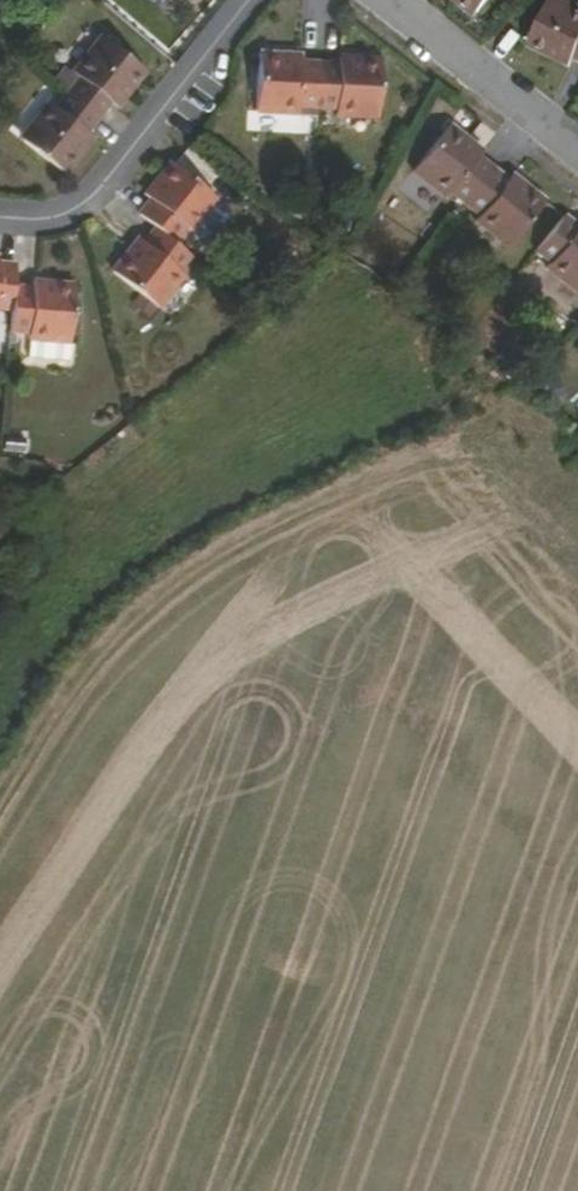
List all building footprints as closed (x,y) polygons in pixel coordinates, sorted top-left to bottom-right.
[(486,11),(495,0),(471,0),(486,11)] [(537,41),(577,61),(577,9),(559,0),(555,0),(537,41)] [(66,90),(98,117),(110,103),(121,89),(127,93),(144,74),(98,36),(70,71),(76,77),(66,90)] [(298,105),(317,107),(318,65),(300,63),(280,61),(280,54),(258,53),(256,111),(297,113),(298,105)] [(280,61),(300,63),(300,55),(280,54),(280,61)] [(357,66),(358,58),(336,57),(336,65),(357,66)] [(318,65),(317,107),(333,108),(333,115),(376,116),(379,59),(358,58),(357,66),(336,65),(318,65)] [(121,89),(110,103),(115,108),(127,93),(121,89)] [(85,132),(98,117),(66,90),(52,106),(45,102),(18,137),(64,174),(80,153),(73,146),(85,132)] [(449,192),(463,204),(490,170),(477,159),(460,145),(465,138),(448,125),(412,171),(443,197),(449,192)] [(73,146),(80,153),(93,138),(85,132),(73,146)] [(460,145),(477,159),(482,152),(465,138),(460,145)] [(149,200),(138,214),(155,227),(171,240),(182,227),(189,231),(214,198),(169,161),(155,177),(161,183),(149,200)] [(490,170),(463,204),(478,214),(474,220),(508,246),(544,201),(527,188),(522,194),(505,180),(490,170)] [(522,194),(527,188),(510,175),(505,180),(522,194)] [(161,183),(155,177),(142,194),(149,200),(161,183)] [(535,249),(549,261),(545,266),(577,293),(577,228),(576,227),(562,216),(535,249)] [(171,240),(155,227),(143,242),(130,258),(125,253),(111,271),(157,308),(184,275),(178,269),(189,254),(171,240)] [(130,258),(143,242),(137,237),(125,253),(130,258)] [(11,307),(13,286),(15,265),(0,264),(0,307),(11,307)] [(51,288),(51,281),(31,279),(31,287),(51,288)] [(13,286),(11,307),(9,329),(29,331),(27,356),(67,360),(74,283),(51,281),(51,288),(31,287),(13,286)]
